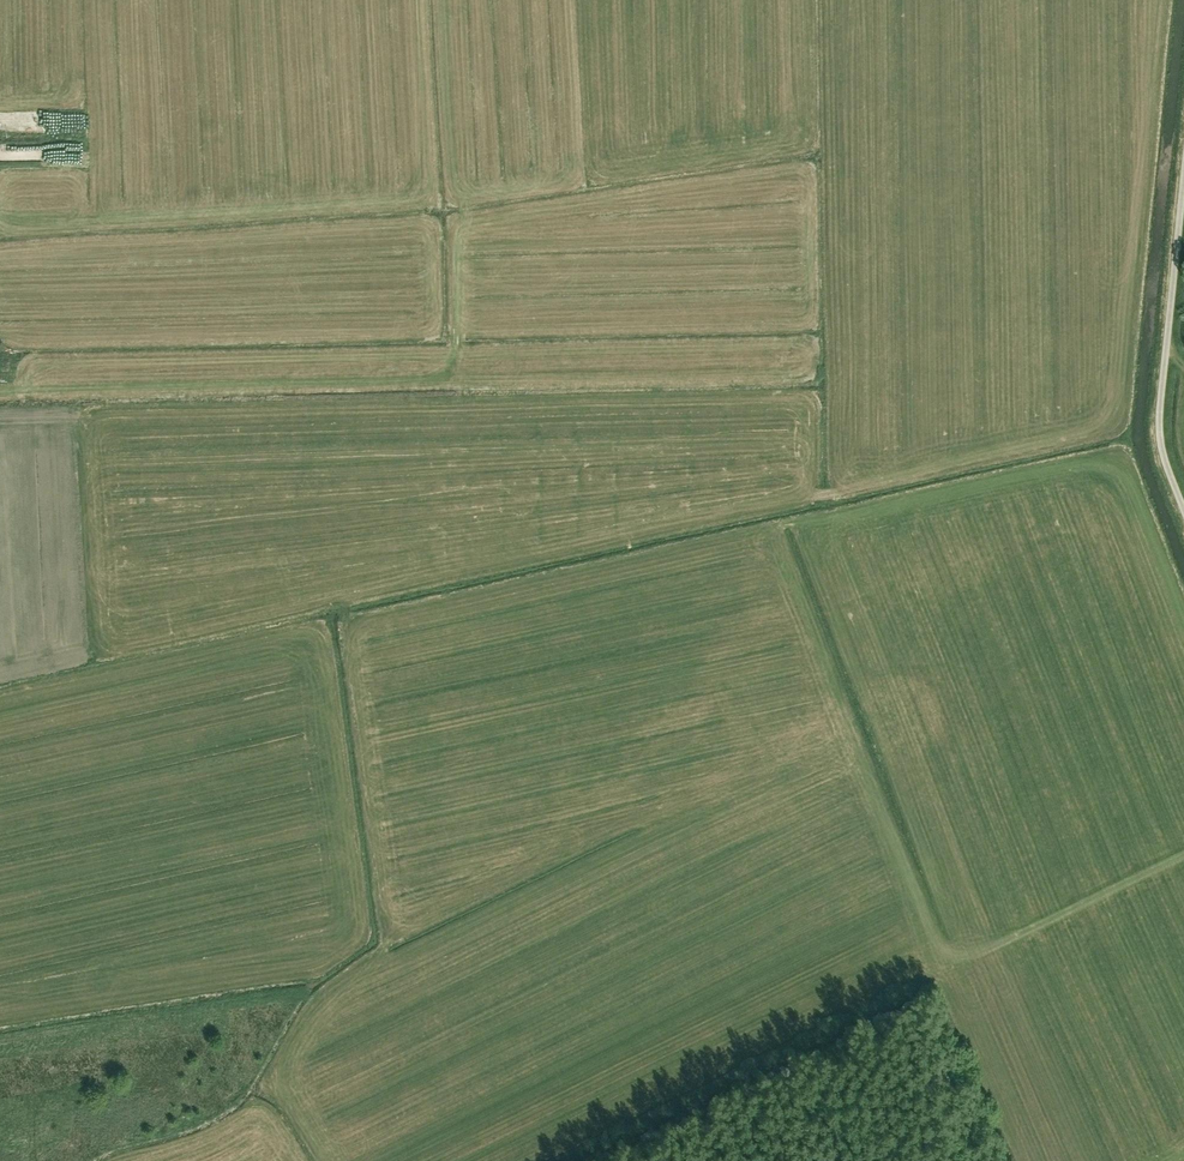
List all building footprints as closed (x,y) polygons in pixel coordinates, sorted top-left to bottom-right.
[(8,133),(10,122),(0,120),(0,131),(8,133)] [(32,153),(32,162),(42,163),(43,154),(32,153)]
